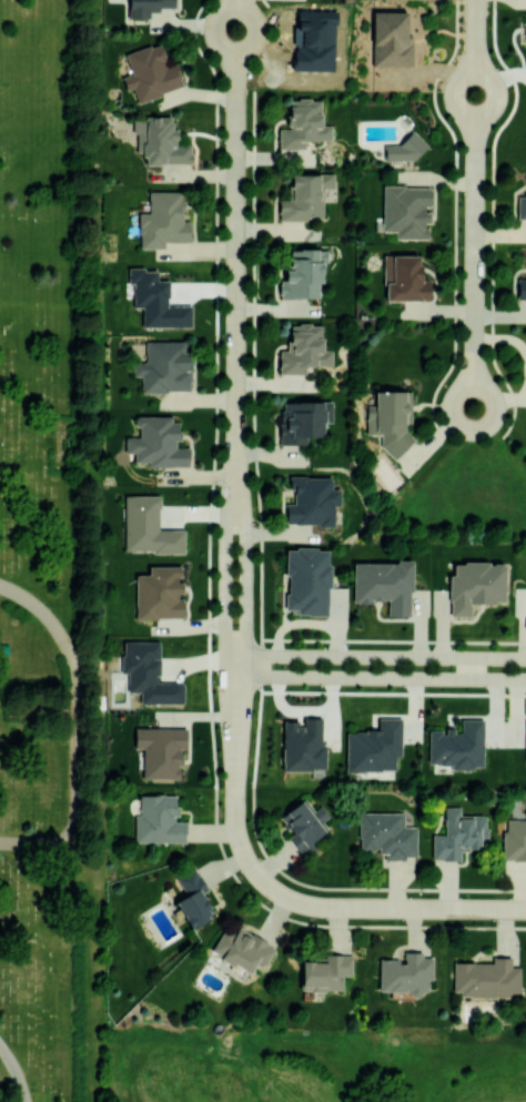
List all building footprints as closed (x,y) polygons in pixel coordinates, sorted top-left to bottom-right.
[(128,18),(150,18),(150,12),(160,12),(160,8),(174,8),(174,0),(128,0),(128,18)] [(410,65),(409,12),(372,12),(373,65),(410,65)] [(125,53),(131,74),(122,77),(126,90),(133,88),(137,102),(181,88),(166,41),(125,53)] [(279,149),(305,149),(305,140),(331,140),(331,125),(322,125),(322,99),(288,99),(289,129),(279,129),(279,149)] [(134,119),(134,154),(144,154),(144,164),(191,164),(191,144),(178,144),(178,129),(172,129),(172,117),(144,116),(144,119),(134,119)] [(421,138),(384,140),(384,161),(422,160),(421,138)] [(279,220),(324,219),(323,189),(334,188),(333,173),(289,174),(290,199),(279,199),(279,220)] [(383,231),(395,231),(395,239),(425,239),(426,206),(429,206),(430,186),(383,185),(383,231)] [(190,242),(190,220),(183,220),(183,191),(149,191),(149,213),(139,213),(139,248),(164,248),(164,242),(190,242)] [(517,195),(517,220),(525,220),(525,195),(517,195)] [(317,298),(317,283),(322,283),(322,266),(329,266),(329,249),(290,249),(290,269),(285,269),(284,279),(278,279),(278,298),(317,298)] [(421,256),(384,255),(384,300),(429,301),(430,279),(420,279),(421,256)] [(142,327),(191,327),(191,305),(168,305),(168,280),(157,280),(157,269),(127,269),(127,283),(133,283),(133,306),(142,306),(142,327)] [(517,278),(517,299),(525,299),(525,278),(517,278)] [(332,366),(332,350),(323,350),(323,324),(289,324),(289,350),(279,350),(279,374),(306,374),(305,366),(332,366)] [(141,391),(188,392),(188,342),(145,341),(145,362),(133,362),(133,376),(141,376),(141,391)] [(411,391),(374,391),(374,405),(366,405),(366,434),(380,434),(380,449),(390,449),(409,449),(409,425),(411,425),(411,391)] [(323,401),(280,402),(281,445),(293,444),(292,436),(324,435),(323,401)] [(188,467),(188,447),(178,447),(178,417),(136,416),(136,437),(125,437),(125,453),(134,453),(133,461),(148,461),(148,466),(188,467)] [(331,476),(290,476),(290,490),(294,490),(294,503),(286,503),(286,524),(334,525),(334,506),(339,506),(340,488),(331,488),(331,476)] [(184,552),(184,529),(159,529),(159,495),(124,495),(124,552),(184,552)] [(328,615),(330,549),(287,548),(286,609),(296,609),(296,615),(328,615)] [(412,615),(411,562),(353,562),(353,602),(387,601),(387,615),(412,615)] [(449,615),(471,615),(471,603),(505,603),(505,562),(453,563),(453,574),(449,574),(449,615)] [(182,618),(183,598),(178,598),(178,566),(148,566),(148,574),(136,574),(135,618),(182,618)] [(159,641),(121,641),(121,672),(127,672),(127,692),(139,692),(139,703),(183,703),(183,682),(159,682),(159,641)] [(325,771),(326,743),(321,743),(321,716),(304,716),(304,721),(283,720),(282,770),(325,771)] [(396,770),(396,757),(401,757),(401,718),(378,718),(378,731),(346,731),(346,770),(396,770)] [(483,719),(461,719),(461,730),(444,730),(428,730),(428,764),(451,764),(451,768),(483,769),(483,719)] [(186,728),(134,728),(134,748),(142,748),(143,779),(180,779),(180,748),(186,748),(186,728)] [(185,842),(185,821),(176,821),(177,795),(140,794),(140,817),(134,817),(133,841),(185,842)] [(280,816),(293,834),(289,837),(303,857),(323,844),(318,836),(327,829),(322,821),(329,816),(321,805),(313,810),(305,798),(280,816)] [(432,860),(461,861),(461,849),(487,849),(487,815),(460,814),(461,806),(444,806),(444,834),(432,834),(432,860)] [(525,810),(525,819),(504,819),(504,860),(525,861),(525,810)] [(416,859),(416,826),(403,826),(404,812),(359,812),(359,850),(384,851),(384,858),(416,859)] [(190,929),(212,917),(207,907),(211,905),(204,894),(208,892),(195,867),(176,877),(185,896),(175,901),(190,929)] [(211,953),(251,972),(255,963),(265,967),(275,946),(237,928),(235,932),(223,927),(211,953)] [(379,992),(427,993),(428,980),(433,980),(433,957),(422,957),(422,952),(404,952),(404,959),(379,959),(379,992)] [(351,976),(352,956),(301,955),(301,990),(342,991),(343,975),(351,976)] [(453,962),(453,995),(520,996),(520,966),(511,966),(511,957),(492,957),(492,962),(453,962)]
